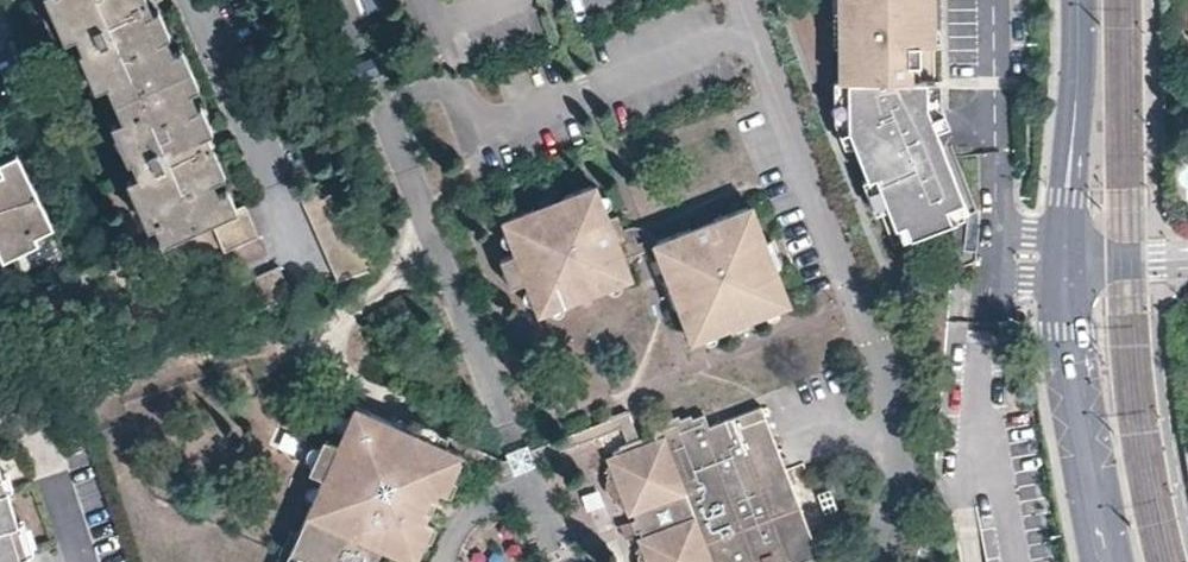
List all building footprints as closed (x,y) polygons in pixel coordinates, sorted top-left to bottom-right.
[(166,233),(213,214),(228,246),(263,230),(250,198),(234,204),(142,0),(63,0),(166,233)] [(856,139),(870,175),(878,172),(890,205),(898,223),(899,223),(902,221),(907,220),(909,223),(913,233),(954,217),(948,203),(956,200),(958,200),(961,199),(966,196),(929,101),(928,77),(915,77),(916,59),(909,59),(909,40),(938,40),(938,0),(839,0),(840,78),(850,77),(850,124),(854,133),(856,139)] [(850,124),(850,77),(840,78),(836,78),(836,117),(847,143),(856,139),(854,133),(850,124)] [(942,78),(929,78),(929,101),(939,126),(951,121),(942,100),(942,82),(942,78)] [(0,160),(0,245),(50,225),(20,152),(0,160)] [(890,205),(878,172),(870,175),(865,176),(877,210),(890,205)] [(303,192),(339,278),(376,265),(336,176),(303,192)] [(634,274),(627,255),(621,240),(629,237),(625,226),(619,212),(612,216),(607,205),(603,194),(598,181),(558,197),(559,201),(541,208),(539,204),(504,217),(509,228),(513,242),(517,251),(502,257),(512,283),(527,277),(531,288),(536,301),(540,311),(552,307),(563,302),(575,297),(575,294),(595,286),(597,289),(613,284),(623,280),(633,276),(634,274)] [(537,200),(539,204),(541,208),(559,201),(558,197),(556,193),(537,200)] [(958,200),(956,200),(948,203),(954,217),(966,213),(961,199),(958,200)] [(793,302),(778,262),(773,263),(763,239),(769,236),(755,202),(718,216),(719,218),(694,228),(692,226),(658,239),(654,241),(656,244),(668,275),(672,273),(682,299),(678,300),(694,341),(707,336),(718,331),(733,325),(731,320),(755,311),(757,316),(770,311),(781,307),(793,302)] [(909,223),(907,220),(902,221),(899,223),(905,236),(912,233),(909,223)] [(627,255),(656,244),(654,241),(658,239),(653,230),(644,225),(634,223),(625,226),(629,237),(621,240),(627,255)] [(506,244),(513,242),(509,228),(502,231),(506,244)] [(773,263),(778,262),(787,258),(777,233),(769,236),(763,239),(773,263)] [(283,266),(250,278),(259,306),(294,293),(283,266)] [(670,303),(678,300),(682,299),(672,273),(668,275),(660,278),(670,303)] [(625,286),(623,280),(613,284),(615,290),(625,286)] [(599,296),(597,289),(595,286),(575,294),(575,297),(578,304),(599,296)] [(529,303),(536,301),(531,288),(524,291),(529,303)] [(565,309),(563,302),(552,307),(555,313),(565,309)] [(783,313),(781,307),(770,311),(773,316),(783,313)] [(759,325),(757,316),(755,311),(731,320),(733,325),(737,333),(759,325)] [(720,337),(718,331),(707,336),(710,341),(720,337)] [(642,435),(627,442),(617,445),(617,447),(600,454),(608,474),(613,472),(624,500),(629,513),(634,511),(636,517),(621,523),(622,526),(626,535),(626,537),(642,531),(644,537),(639,539),(644,552),(648,561),(785,561),(784,559),(791,555),(794,561),(796,561),(804,559),(820,553),(786,466),(772,431),(761,403),(711,422),(707,413),(697,416),(695,411),(685,416),(682,411),(655,422),(658,429),(642,435)] [(449,438),(442,429),(432,423),(422,420),(411,421),(407,428),(403,426),(389,420),(354,405),(351,411),(343,430),(337,445),(325,439),(312,472),(323,478),(319,488),(311,506),(298,534),(286,561),(375,561),(381,549),(415,561),(421,561),(437,525),(426,520),(428,513),(425,512),(431,496),(435,498),(439,491),(450,494),(460,471),(456,470),(463,453),(445,445),(449,438)] [(631,409),(533,446),(538,459),(621,428),(627,442),(642,435),(631,409)] [(337,425),(343,430),(351,411),(350,411),(346,410),(341,411),(337,416),(336,419),(337,425)] [(392,414),(389,420),(403,426),(405,419),(392,414)] [(305,469),(312,472),(325,439),(318,437),(315,443),(311,446),(309,450),(308,456),(308,461),(305,469)] [(0,457),(0,561),(34,561),(30,550),(20,520),(10,486),(5,472),(0,457)] [(15,484),(10,470),(5,472),(10,486),(15,484)] [(617,502),(624,500),(613,472),(608,474),(607,474),(609,480),(606,485),(606,491),(610,496),(616,497),(617,502)] [(305,501),(311,506),(319,488),(317,486),(315,485),(309,486),(304,490),(303,497),(305,501)] [(425,512),(428,513),(433,515),(439,501),(440,500),(435,498),(431,496),(425,512)] [(35,548),(26,517),(20,520),(30,550),(35,548)] [(298,534),(294,532),(286,540),(279,554),(279,561),(286,561),(298,534)] [(644,552),(638,556),(640,561),(648,561),(644,552)]
